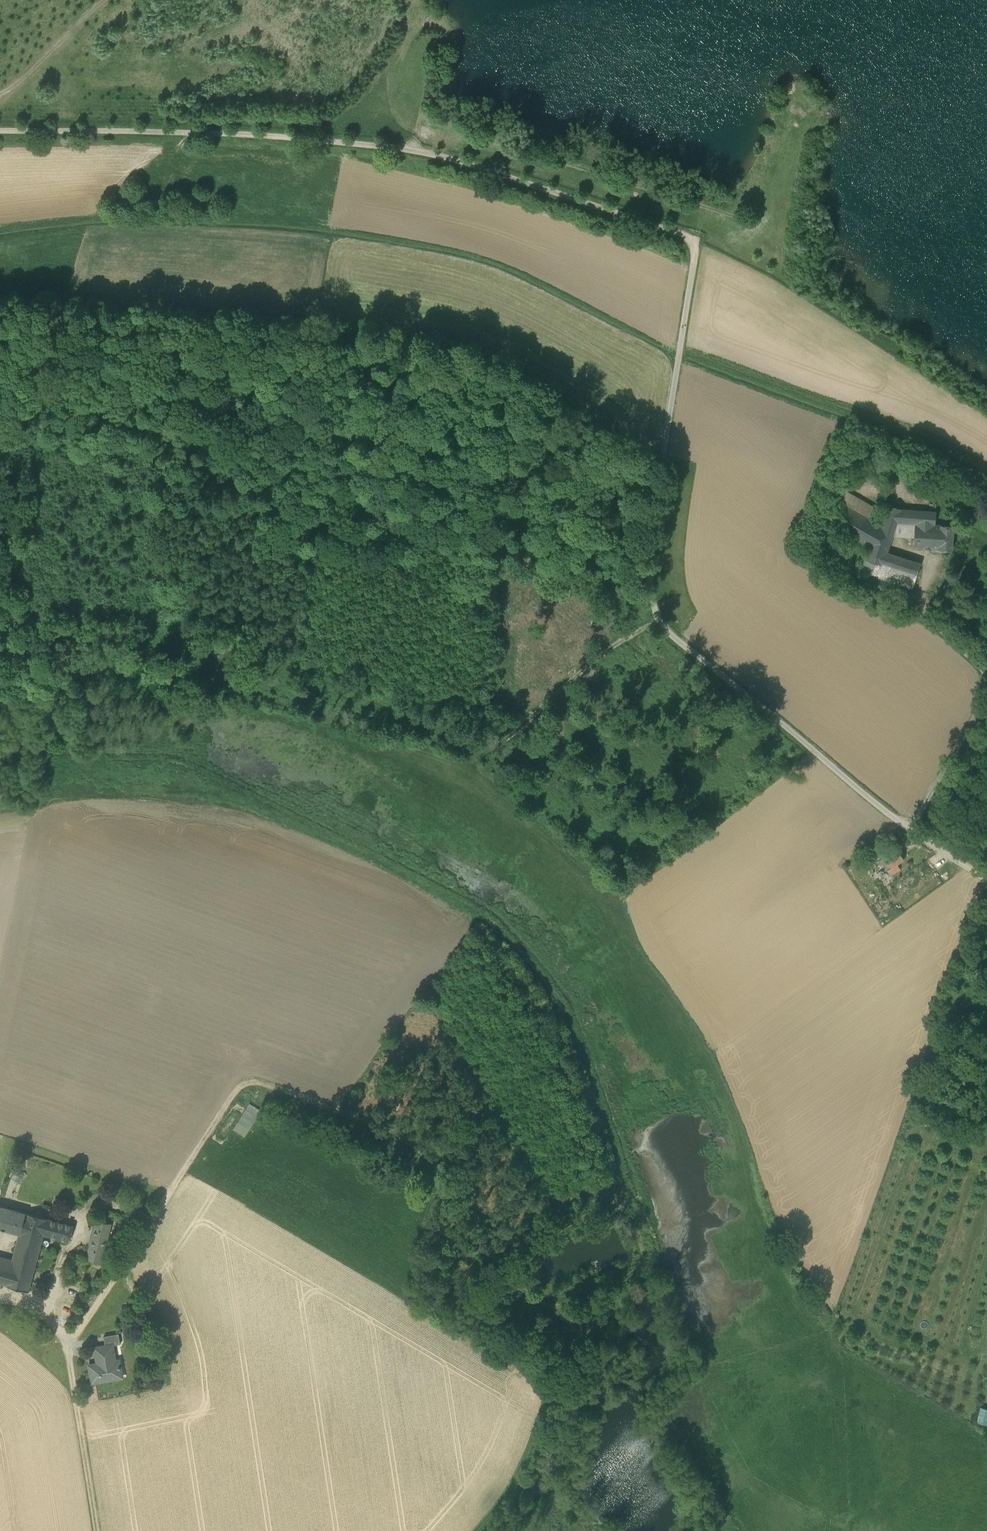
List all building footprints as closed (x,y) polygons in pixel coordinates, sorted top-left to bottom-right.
[(842,489),(836,501),(882,527),(889,506),(878,502),(876,508),(842,489)] [(825,520),(838,528),(851,535),(869,546),(887,553),(892,536),(897,522),(901,509),(889,506),(882,527),(836,501),(825,520)] [(936,512),(901,509),(897,522),(915,524),(914,538),(913,548),(932,549),(934,525),(935,525),(936,512)] [(897,522),(892,536),(914,538),(915,524),(897,522)] [(932,549),(952,550),(954,526),(935,525),(934,525),(932,549)] [(847,542),(851,535),(838,528),(834,534),(847,542)] [(920,563),(887,553),(869,546),(865,559),(861,572),(912,589),(916,575),(920,563)] [(891,868),(897,864),(904,860),(896,847),(883,855),(891,868)] [(887,870),(890,876),(900,869),(897,864),(891,868),(887,870)] [(250,1102),(234,1129),(247,1137),(263,1110),(250,1102)] [(21,1183),(26,1173),(17,1168),(12,1178),(21,1183)] [(0,1206),(0,1229),(19,1234),(20,1234),(26,1213),(0,1206)] [(73,1226),(26,1213),(20,1234),(19,1234),(11,1266),(5,1285),(28,1292),(43,1235),(69,1242),(73,1226)] [(110,1224),(97,1222),(88,1259),(100,1262),(110,1224)] [(5,1285),(11,1266),(0,1263),(0,1284),(5,1285)] [(104,1336),(105,1345),(113,1344),(113,1345),(121,1344),(119,1334),(104,1336)] [(89,1365),(92,1383),(123,1377),(121,1366),(117,1366),(113,1345),(113,1344),(105,1345),(94,1347),(97,1363),(89,1365)] [(986,1424),(986,1408),(982,1407),(979,1422),(986,1424)]
